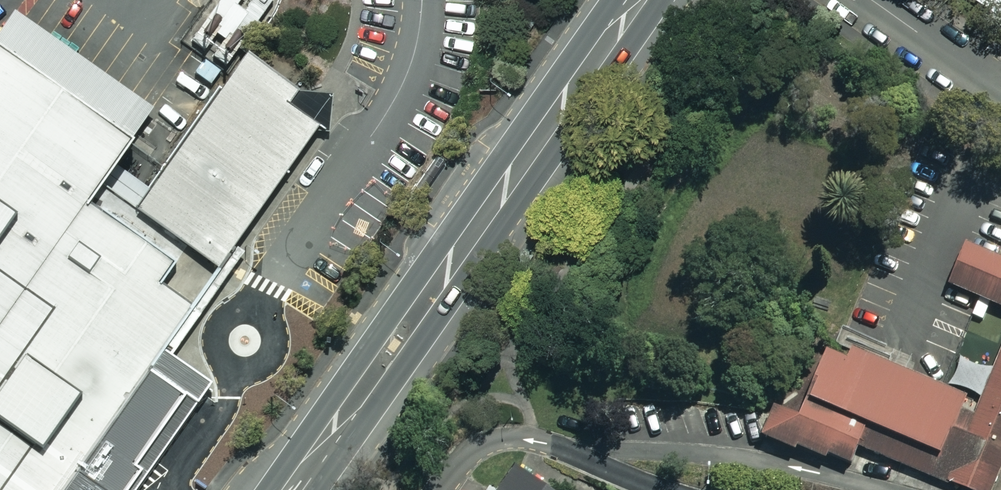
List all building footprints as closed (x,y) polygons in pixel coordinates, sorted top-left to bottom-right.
[(141,374),(166,339),(191,302),(159,279),(175,257),(98,201),(96,204),(89,199),(84,196),(151,102),(45,30),(30,20),(12,8),(0,26),(0,489),(56,489),(141,374)] [(132,205),(214,263),(315,120),(322,125),(327,128),(328,117),(331,88),(309,86),(295,84),(249,52),(243,48),(224,74),(221,79),(211,93),(202,106),(195,118),(185,132),(132,205)] [(427,168),(436,175),(445,164),(435,156),(427,168)] [(1000,255),(972,243),(955,283),(981,294),(1000,302),(1000,255)] [(141,374),(173,397),(189,408),(214,373),(198,362),(166,339),(141,374)] [(761,433),(796,449),(798,446),(826,458),(828,453),(851,463),(858,445),(969,489),(991,489),(1000,466),(1000,352),(975,415),(959,408),(965,395),(855,349),(850,360),(826,350),(800,413),(774,402),(769,414),(761,433)] [(520,466),(516,463),(497,489),(553,489),(520,466)]
